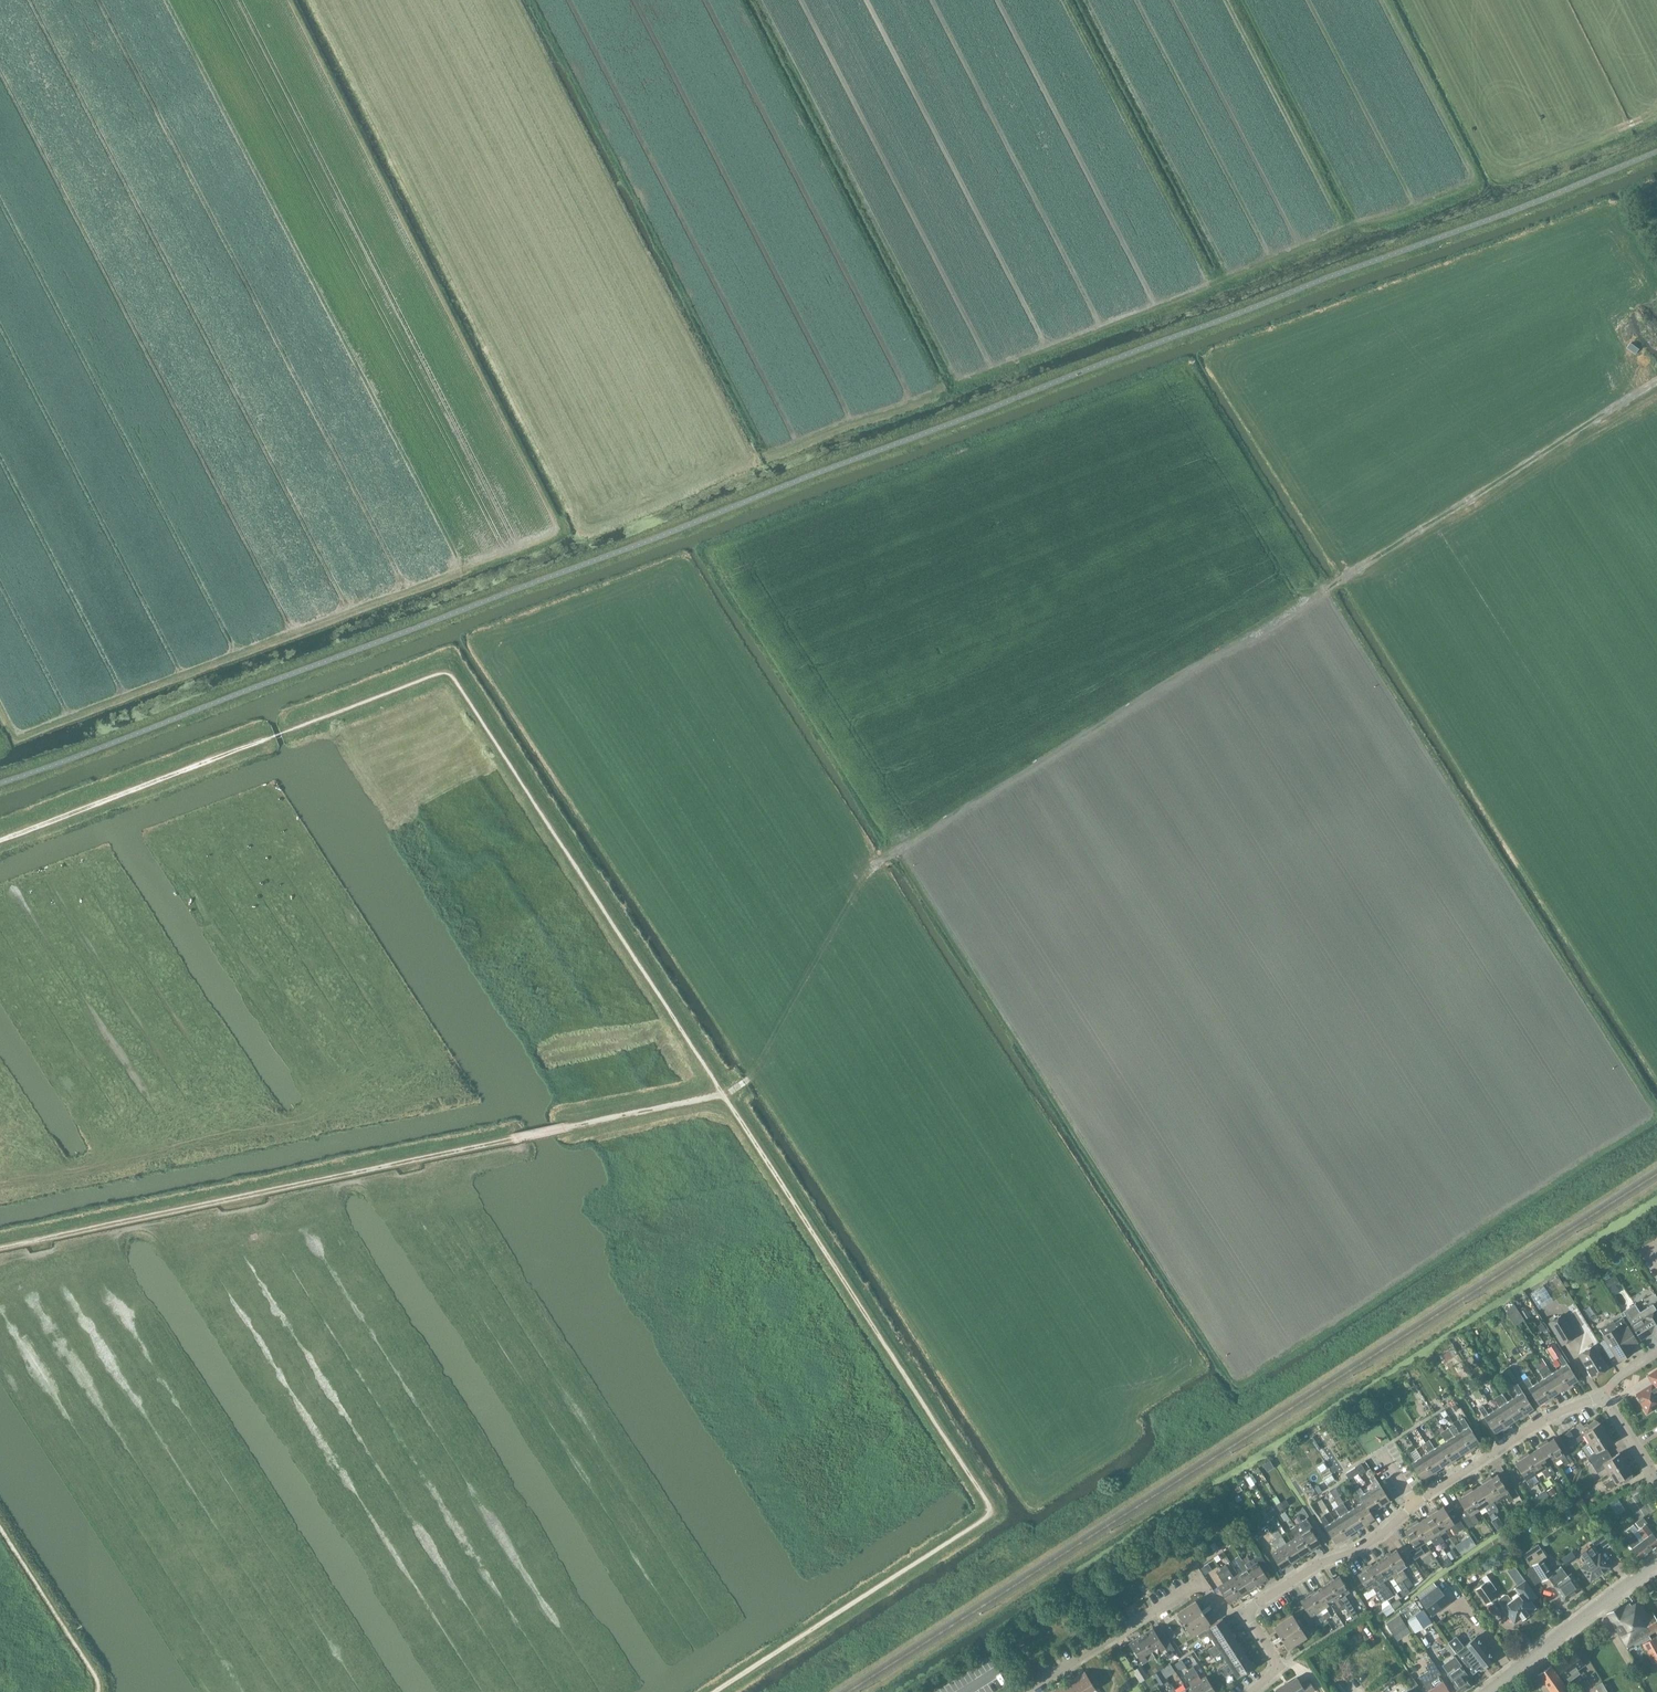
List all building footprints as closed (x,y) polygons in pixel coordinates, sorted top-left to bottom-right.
[(1621,1310),(1631,1303),(1617,1282),(1607,1289),(1621,1310)] [(1589,1304),(1581,1309),(1587,1318),(1595,1313),(1589,1304)] [(1642,1339),(1653,1332),(1656,1338),(1656,1337),(1656,1309),(1654,1304),(1641,1312),(1636,1304),(1624,1311),(1642,1339)] [(1550,1323),(1564,1344),(1576,1336),(1562,1315),(1550,1323)] [(1616,1322),(1618,1326),(1604,1334),(1620,1360),(1635,1351),(1631,1345),(1638,1340),(1624,1317),(1616,1322)] [(1580,1354),(1594,1376),(1608,1367),(1594,1345),(1580,1354)] [(1452,1350),(1450,1351),(1444,1354),(1448,1360),(1453,1357),(1453,1356),(1456,1355),(1452,1350)] [(1558,1368),(1570,1387),(1575,1384),(1573,1382),(1579,1379),(1563,1354),(1562,1354),(1558,1357),(1563,1365),(1558,1368)] [(1451,1366),(1455,1372),(1463,1367),(1459,1361),(1451,1366)] [(1553,1372),(1547,1364),(1543,1367),(1559,1392),(1564,1388),(1565,1390),(1570,1387),(1558,1368),(1553,1372)] [(1559,1392),(1543,1367),(1539,1369),(1544,1378),(1538,1381),(1551,1400),(1555,1397),(1554,1395),(1559,1392)] [(1636,1394),(1648,1412),(1656,1407),(1656,1370),(1649,1375),(1654,1384),(1653,1384),(1652,1385),(1636,1394)] [(1551,1400),(1538,1381),(1533,1384),(1528,1376),(1524,1379),(1540,1404),(1545,1401),(1546,1403),(1551,1400)] [(1519,1382),(1514,1385),(1509,1389),(1526,1416),(1530,1413),(1529,1411),(1535,1407),(1519,1382)] [(1509,1389),(1499,1395),(1515,1420),(1520,1417),(1521,1419),(1526,1416),(1509,1389)] [(1500,1405),(1494,1409),(1506,1428),(1511,1425),(1510,1423),(1515,1420),(1499,1395),(1495,1398),(1500,1405)] [(1506,1428),(1494,1409),(1489,1413),(1484,1405),(1479,1407),(1495,1432),(1501,1429),(1502,1431),(1506,1428)] [(1480,1442),(1477,1438),(1464,1418),(1460,1420),(1465,1429),(1459,1432),(1471,1451),(1476,1449),(1474,1446),(1480,1442)] [(1591,1442),(1610,1430),(1607,1426),(1605,1427),(1601,1421),(1600,1422),(1599,1420),(1597,1419),(1589,1424),(1591,1428),(1576,1437),(1579,1442),(1587,1437),(1591,1442)] [(1471,1451),(1459,1432),(1454,1424),(1445,1430),(1460,1455),(1466,1452),(1467,1454),(1471,1451)] [(1460,1455),(1445,1430),(1441,1433),(1446,1441),(1441,1444),(1453,1463),(1457,1460),(1455,1458),(1460,1455)] [(1586,1453),(1592,1462),(1610,1451),(1607,1446),(1614,1441),(1611,1436),(1613,1435),(1610,1430),(1591,1442),(1594,1448),(1586,1453)] [(1556,1461),(1561,1457),(1566,1466),(1574,1461),(1568,1452),(1565,1455),(1554,1438),(1550,1441),(1548,1439),(1544,1442),(1556,1461)] [(1430,1440),(1426,1442),(1442,1467),(1447,1464),(1448,1466),(1453,1463),(1441,1444),(1435,1448),(1430,1440)] [(1422,1445),(1427,1453),(1422,1456),(1434,1475),(1438,1473),(1437,1470),(1442,1467),(1426,1442),(1422,1445)] [(1544,1442),(1539,1445),(1540,1447),(1535,1450),(1551,1475),(1555,1473),(1550,1464),(1556,1461),(1544,1442)] [(1581,1446),(1574,1448),(1579,1464),(1585,1462),(1581,1446)] [(1551,1475),(1535,1450),(1530,1453),(1529,1451),(1524,1454),(1536,1473),(1542,1470),(1547,1478),(1551,1475)] [(1592,1462),(1598,1473),(1606,1468),(1610,1473),(1629,1461),(1626,1456),(1624,1458),(1621,1452),(1613,1457),(1610,1451),(1592,1462)] [(1434,1475),(1422,1456),(1416,1460),(1410,1452),(1407,1454),(1423,1479),(1428,1476),(1430,1478),(1434,1475)] [(1536,1473),(1524,1454),(1520,1457),(1521,1460),(1516,1463),(1532,1488),(1536,1485),(1531,1476),(1536,1473)] [(1629,1461),(1610,1473),(1613,1478),(1605,1483),(1608,1488),(1623,1478),(1624,1480),(1626,1481),(1634,1477),(1633,1474),(1632,1472),(1633,1472),(1630,1467),(1632,1465),(1629,1461)] [(1360,1472),(1356,1467),(1347,1472),(1350,1478),(1360,1472)] [(1491,1475),(1487,1478),(1499,1497),(1504,1494),(1510,1502),(1514,1499),(1498,1474),(1493,1478),(1491,1475)] [(1249,1475),(1243,1480),(1248,1487),(1254,1483),(1249,1475)] [(1385,1504),(1390,1500),(1374,1475),(1370,1477),(1375,1485),(1370,1489),(1382,1509),(1386,1506),(1385,1504)] [(1485,1483),(1479,1486),(1495,1511),(1499,1509),(1494,1500),(1499,1497),(1487,1478),(1483,1480),(1485,1483)] [(1629,1488),(1633,1494),(1643,1488),(1639,1482),(1629,1488)] [(1359,1484),(1355,1487),(1358,1493),(1359,1493),(1371,1512),(1376,1509),(1377,1511),(1382,1509),(1370,1489),(1364,1492),(1359,1484)] [(1472,1487),(1468,1490),(1480,1509),(1485,1506),(1491,1514),(1495,1511),(1479,1486),(1474,1489),(1472,1487)] [(1470,1527),(1480,1521),(1475,1512),(1480,1509),(1468,1490),(1464,1492),(1465,1495),(1460,1498),(1463,1504),(1458,1507),(1470,1527)] [(1545,1490),(1535,1497),(1539,1503),(1550,1496),(1545,1490)] [(1360,1503),(1354,1506),(1366,1526),(1370,1523),(1369,1521),(1374,1518),(1371,1512),(1359,1493),(1358,1493),(1355,1495),(1360,1503)] [(1614,1515),(1623,1508),(1616,1499),(1607,1507),(1614,1515)] [(1339,1505),(1355,1530),(1360,1527),(1362,1529),(1366,1526),(1354,1506),(1348,1510),(1343,1502),(1339,1505)] [(1335,1519),(1347,1538),(1351,1535),(1350,1533),(1355,1530),(1339,1505),(1335,1507),(1340,1515),(1335,1519)] [(1445,1528),(1450,1525),(1455,1533),(1466,1526),(1454,1508),(1448,1511),(1444,1505),(1439,1509),(1437,1507),(1433,1510),(1445,1528)] [(1446,1531),(1445,1528),(1433,1510),(1428,1512),(1430,1515),(1424,1518),(1440,1542),(1445,1540),(1441,1534),(1446,1531)] [(1320,1517),(1336,1542),(1341,1538),(1343,1540),(1347,1538),(1335,1519),(1329,1522),(1324,1514),(1320,1517)] [(1313,1526),(1307,1516),(1295,1524),(1312,1552),(1317,1549),(1316,1547),(1321,1543),(1311,1527),(1313,1526)] [(1640,1558),(1656,1545),(1656,1538),(1647,1524),(1648,1523),(1644,1517),(1634,1524),(1641,1533),(1628,1543),(1640,1558)] [(1426,1540),(1431,1537),(1439,1549),(1443,1546),(1440,1542),(1424,1518),(1419,1521),(1418,1519),(1414,1522),(1426,1540)] [(1415,1559),(1425,1552),(1420,1544),(1426,1540),(1414,1522),(1409,1525),(1411,1527),(1405,1530),(1416,1546),(1410,1550),(1415,1559)] [(1302,1556),(1306,1553),(1308,1554),(1312,1552),(1295,1524),(1290,1527),(1296,1537),(1292,1540),(1302,1556)] [(1287,1543),(1281,1533),(1276,1537),(1293,1564),(1297,1561),(1296,1559),(1302,1556),(1292,1540),(1287,1543)] [(1592,1541),(1599,1550),(1608,1544),(1601,1534),(1592,1541)] [(1470,1536),(1464,1540),(1469,1548),(1475,1544),(1470,1536)] [(1293,1564),(1276,1537),(1271,1540),(1277,1549),(1272,1552),(1282,1568),(1287,1565),(1288,1567),(1293,1564)] [(1535,1584),(1553,1573),(1544,1558),(1548,1556),(1540,1544),(1524,1553),(1532,1566),(1526,1569),(1535,1584)] [(1595,1551),(1591,1546),(1582,1553),(1588,1562),(1581,1567),(1590,1580),(1610,1566),(1598,1550),(1598,1551),(1597,1549),(1595,1551)] [(1397,1549),(1392,1552),(1391,1550),(1386,1553),(1403,1579),(1408,1586),(1413,1583),(1404,1567),(1407,1565),(1397,1549)] [(1388,1577),(1393,1574),(1398,1582),(1403,1579),(1386,1553),(1381,1556),(1382,1558),(1378,1561),(1388,1577)] [(1260,1554),(1250,1560),(1245,1563),(1259,1585),(1264,1582),(1262,1581),(1268,1577),(1264,1572),(1270,1568),(1260,1554)] [(1235,1558),(1238,1563),(1243,1571),(1238,1573),(1248,1590),(1253,1586),(1255,1588),(1259,1585),(1245,1563),(1241,1556),(1240,1555),(1235,1558)] [(1367,1565),(1388,1597),(1394,1593),(1388,1584),(1387,1584),(1384,1580),(1388,1577),(1378,1561),(1372,1565),(1371,1563),(1367,1565)] [(1221,1567),(1222,1568),(1240,1598),(1244,1595),(1243,1593),(1248,1590),(1238,1573),(1234,1576),(1226,1564),(1221,1567)] [(1369,1589),(1374,1586),(1377,1591),(1376,1592),(1382,1601),(1388,1597),(1367,1565),(1363,1568),(1364,1570),(1359,1573),(1369,1589)] [(1562,1567),(1548,1577),(1554,1585),(1565,1600),(1566,1601),(1572,1596),(1572,1595),(1576,1592),(1577,1593),(1583,1589),(1582,1588),(1583,1587),(1572,1572),(1568,1575),(1562,1567)] [(1240,1598),(1222,1568),(1216,1571),(1224,1583),(1219,1586),(1229,1602),(1234,1599),(1235,1601),(1240,1598)] [(1360,1616),(1345,1594),(1350,1591),(1340,1575),(1335,1578),(1334,1577),(1329,1580),(1346,1606),(1354,1620),(1360,1616)] [(1499,1598),(1499,1600),(1515,1622),(1537,1607),(1532,1601),(1538,1597),(1525,1579),(1514,1588),(1518,1593),(1511,1598),(1508,1594),(1505,1594),(1499,1598)] [(1331,1603),(1335,1600),(1341,1609),(1346,1606),(1329,1580),(1325,1582),(1326,1584),(1321,1587),(1331,1603)] [(1487,1582),(1486,1583),(1477,1588),(1487,1602),(1496,1596),(1493,1591),(1487,1582)] [(1399,1585),(1392,1589),(1398,1598),(1404,1593),(1399,1585)] [(1428,1594),(1420,1600),(1433,1615),(1450,1602),(1438,1586),(1428,1594)] [(1310,1592),(1327,1618),(1332,1615),(1326,1606),(1331,1603),(1321,1587),(1315,1590),(1315,1589),(1310,1592)] [(1311,1616),(1316,1612),(1322,1621),(1327,1618),(1310,1592),(1305,1595),(1306,1596),(1301,1599),(1309,1613),(1311,1616)] [(1196,1600),(1178,1613),(1185,1624),(1201,1613),(1200,1611),(1202,1610),(1196,1601),(1196,1600)] [(1608,1613),(1628,1647),(1656,1629),(1656,1617),(1654,1611),(1648,1614),(1640,1600),(1631,1605),(1630,1602),(1622,1607),(1621,1605),(1608,1613)] [(1432,1622),(1424,1609),(1407,1620),(1415,1633),(1432,1622)] [(1201,1613),(1185,1624),(1192,1635),(1210,1622),(1205,1613),(1202,1615),(1201,1613)] [(1293,1615),(1274,1627),(1280,1636),(1282,1635),(1283,1636),(1300,1626),(1293,1615)] [(1400,1615),(1387,1624),(1395,1636),(1408,1627),(1400,1615)] [(1206,1629),(1198,1634),(1201,1639),(1209,1634),(1212,1639),(1231,1627),(1229,1622),(1226,1624),(1223,1618),(1206,1629)] [(1284,1638),(1282,1640),(1288,1649),(1307,1637),(1300,1626),(1283,1636),(1284,1638)] [(1216,1645),(1208,1650),(1211,1654),(1236,1638),(1232,1633),(1234,1631),(1231,1627),(1212,1639),(1216,1645)] [(1154,1628),(1142,1635),(1152,1651),(1159,1647),(1162,1652),(1166,1649),(1169,1653),(1175,1649),(1164,1632),(1158,1635),(1154,1628)] [(1477,1634),(1464,1644),(1464,1645),(1458,1650),(1474,1671),(1480,1666),(1482,1668),(1495,1657),(1477,1634)] [(1142,1635),(1130,1643),(1144,1664),(1155,1656),(1152,1651),(1142,1635)] [(1656,1661),(1656,1636),(1643,1643),(1654,1663),(1656,1661)] [(1236,1638),(1211,1654),(1213,1658),(1221,1653),(1225,1658),(1244,1646),(1241,1642),(1239,1643),(1236,1638)] [(1228,1664),(1221,1669),(1223,1673),(1248,1657),(1244,1652),(1246,1650),(1244,1646),(1225,1658),(1228,1664)] [(1585,1663),(1574,1648),(1568,1653),(1566,1651),(1560,1656),(1561,1657),(1555,1662),(1566,1677),(1567,1676),(1570,1680),(1580,1672),(1577,1669),(1585,1663)] [(1248,1657),(1223,1673),(1226,1677),(1233,1672),(1237,1678),(1256,1666),(1253,1661),(1251,1662),(1248,1657)] [(1442,1675),(1434,1661),(1426,1666),(1429,1670),(1419,1676),(1429,1691),(1451,1691),(1440,1676),(1442,1675)] [(1142,1666),(1135,1670),(1142,1681),(1149,1677),(1142,1666)] [(1189,1670),(1189,1671),(1203,1691),(1216,1691),(1206,1676),(1201,1679),(1193,1666),(1189,1670)] [(1469,1675),(1463,1666),(1445,1678),(1451,1687),(1454,1685),(1458,1691),(1463,1691),(1473,1685),(1467,1677),(1469,1675)] [(1553,1666),(1538,1677),(1549,1691),(1571,1691),(1553,1666)] [(1089,1691),(1095,1687),(1084,1671),(1074,1677),(1084,1691),(1090,1691),(1089,1691)] [(1185,1676),(1191,1685),(1186,1689),(1188,1691),(1203,1691),(1189,1671),(1185,1674),(1185,1676)] [(1074,1677),(1065,1683),(1071,1691),(1084,1691),(1074,1677)] [(1278,1691),(1312,1691),(1316,1689),(1308,1678),(1301,1682),(1298,1677),(1285,1685),(1284,1684),(1276,1689),(1278,1691)] [(1595,1686),(1599,1691),(1608,1691),(1602,1682),(1595,1686)] [(1065,1683),(1055,1689),(1057,1691),(1071,1691),(1065,1683)]
